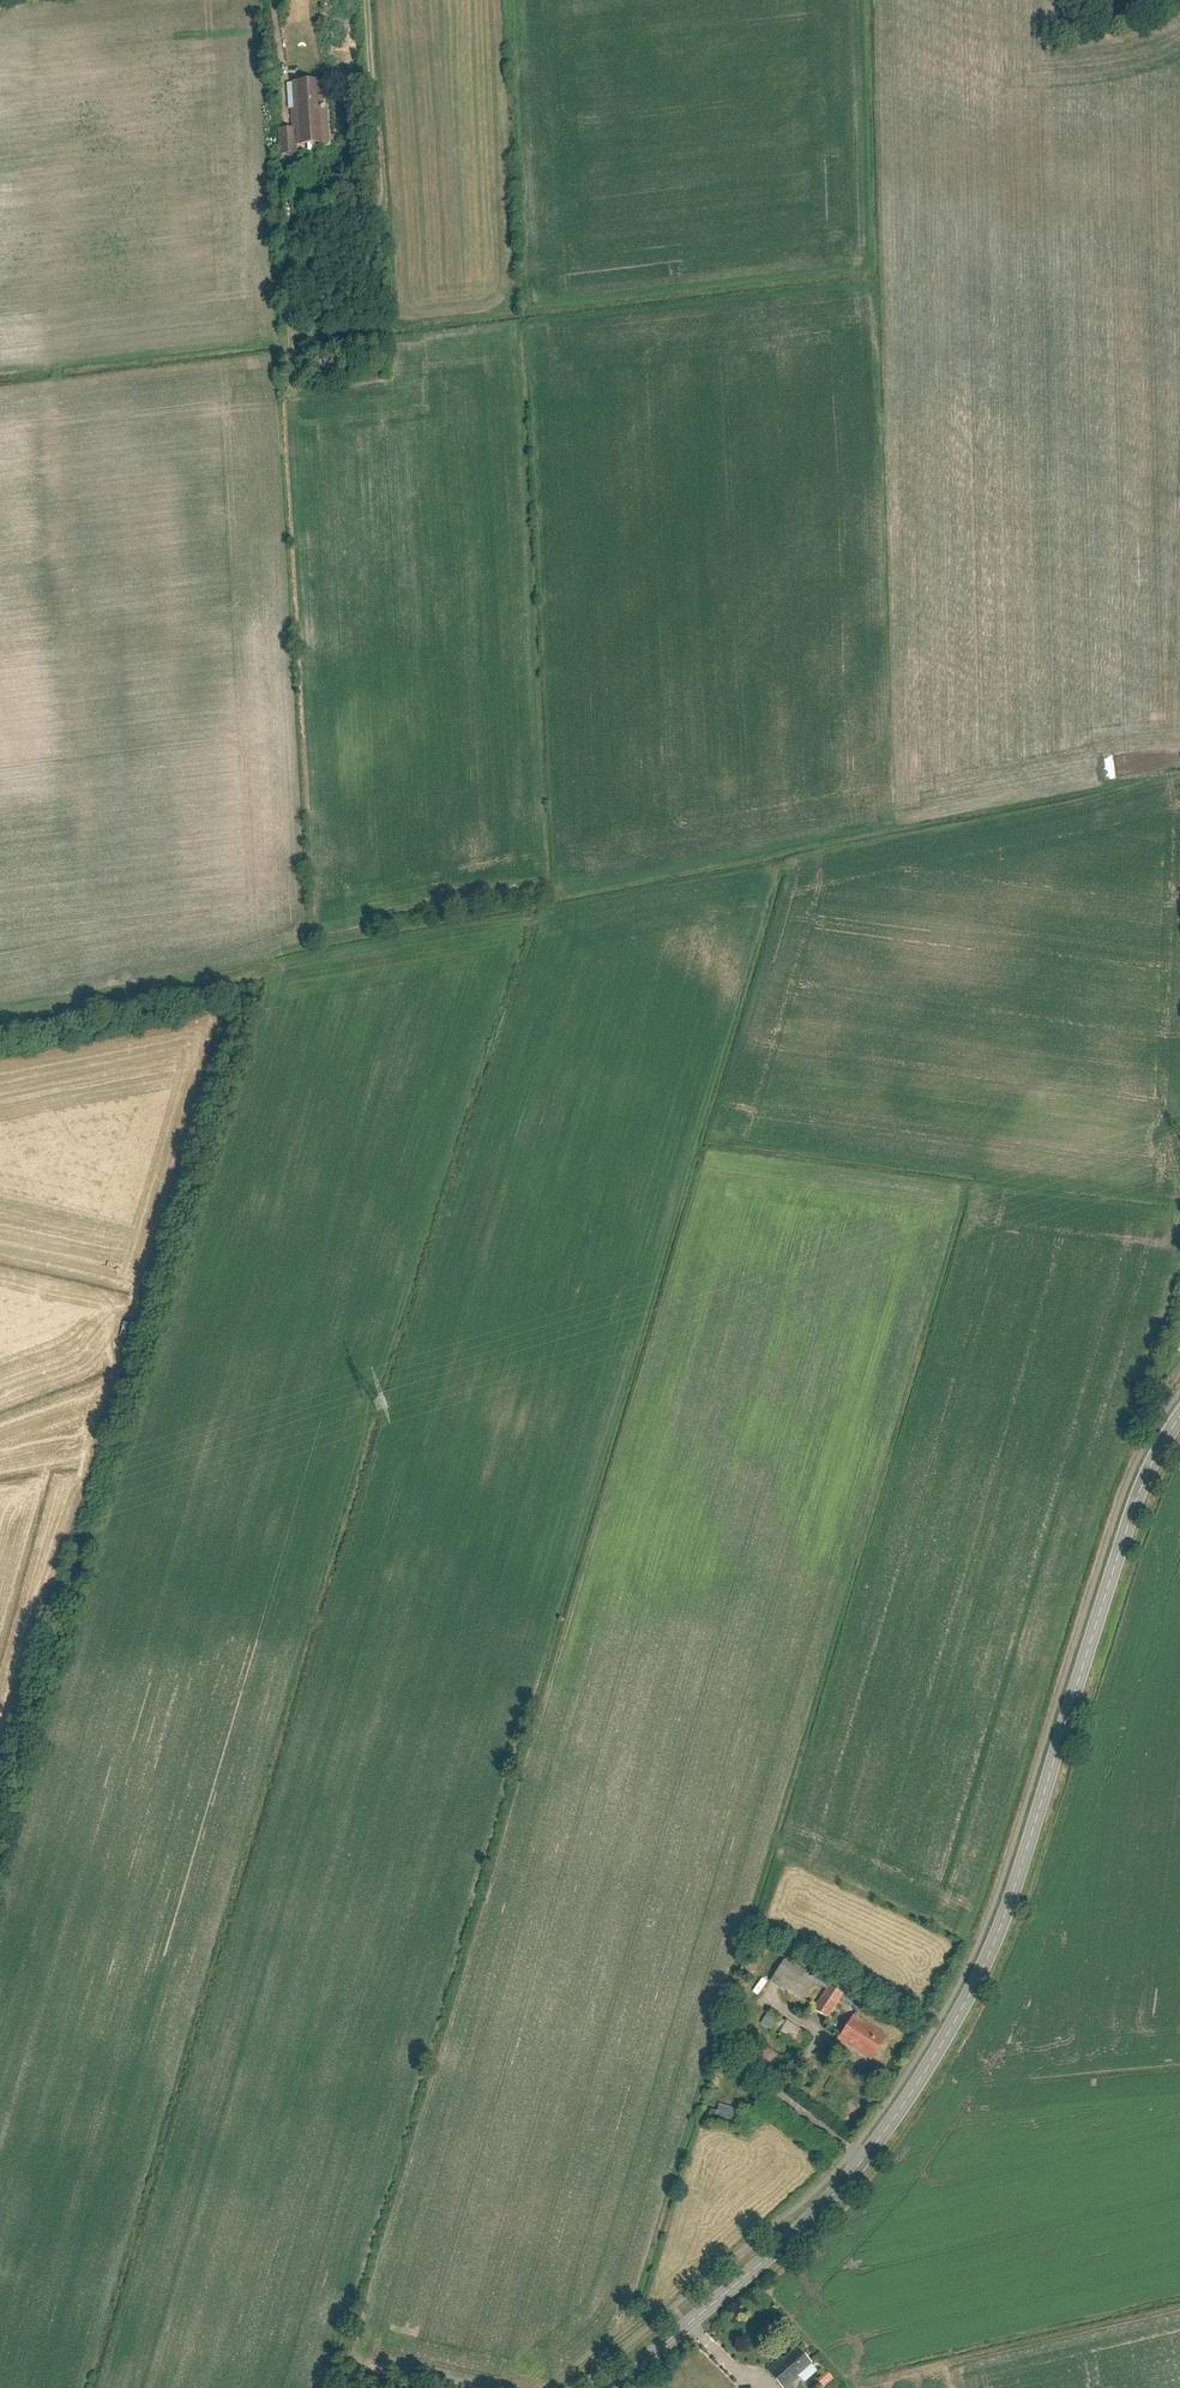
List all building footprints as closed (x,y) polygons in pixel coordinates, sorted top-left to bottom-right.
[(294,159),(294,143),(324,141),(323,102),(315,103),(314,83),(295,84),(296,124),(281,125),(282,159),(292,159),(294,159)] [(130,1336),(132,1323),(120,1322),(119,1335),(130,1336)] [(781,1962),(768,1983),(798,2002),(811,1982),(781,1962)] [(827,1989),(813,2011),(827,2020),(841,1997),(827,1989)] [(759,2023),(770,2028),(775,2018),(764,2013),(759,2023)] [(849,2019),(836,2043),(869,2061),(882,2038),(849,2019)] [(785,2023),(777,2039),(793,2048),(802,2032),(785,2023)] [(760,2048),(752,2064),(771,2073),(779,2058),(760,2048)] [(717,2106),(713,2121),(735,2127),(739,2112),(717,2106)] [(782,2387),(785,2387),(811,2365),(794,2346),(766,2371),(782,2387)]
